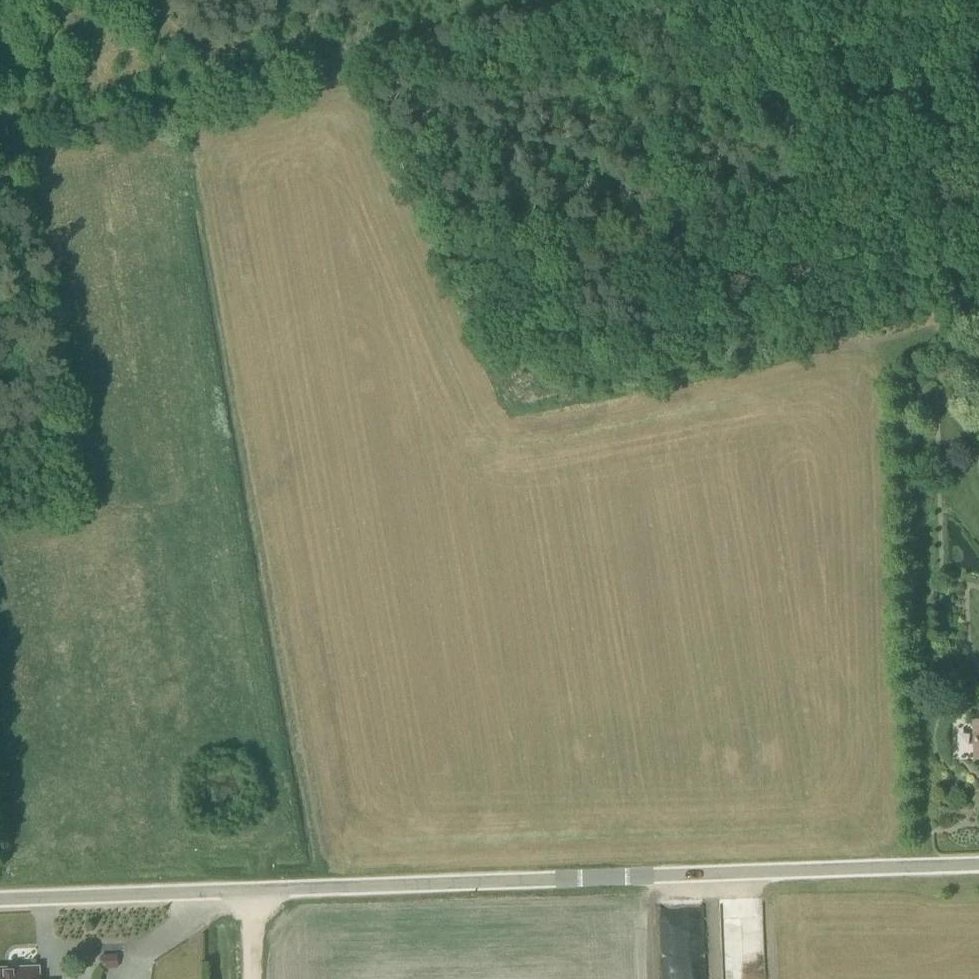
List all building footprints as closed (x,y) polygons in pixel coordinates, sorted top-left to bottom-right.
[(667,978),(703,978),(702,942),(666,944),(667,978)] [(101,957),(102,969),(117,968),(116,956),(101,957)] [(38,972),(1,973),(1,970),(0,970),(0,978),(38,978),(38,972)]
